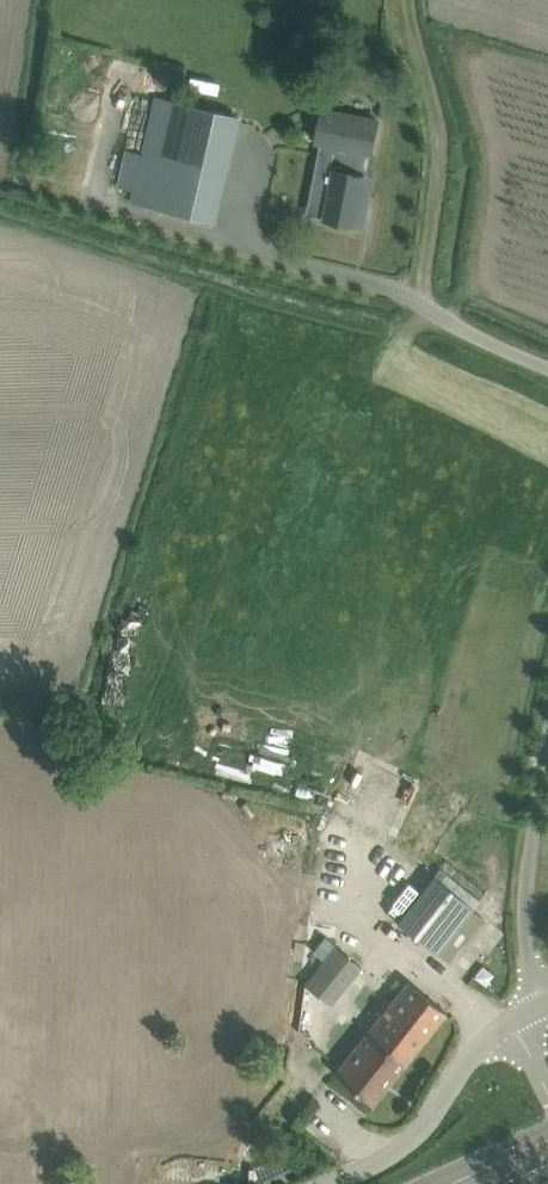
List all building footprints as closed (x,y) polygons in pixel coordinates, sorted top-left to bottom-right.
[(212,220),(217,197),(240,103),(160,84),(132,201),(212,220)] [(373,152),(379,121),(323,110),(316,141),(330,144),(326,167),(318,165),(314,184),(331,188),(325,218),(363,225),(368,200),(361,199),(365,175),(363,174),(368,151),(373,152)] [(473,906),(454,892),(433,875),(396,922),(436,953),(473,906)] [(361,967),(334,946),(303,983),(330,1004),(361,967)] [(445,1011),(427,996),(407,981),(348,1054),(333,1073),(371,1104),(445,1011)]
